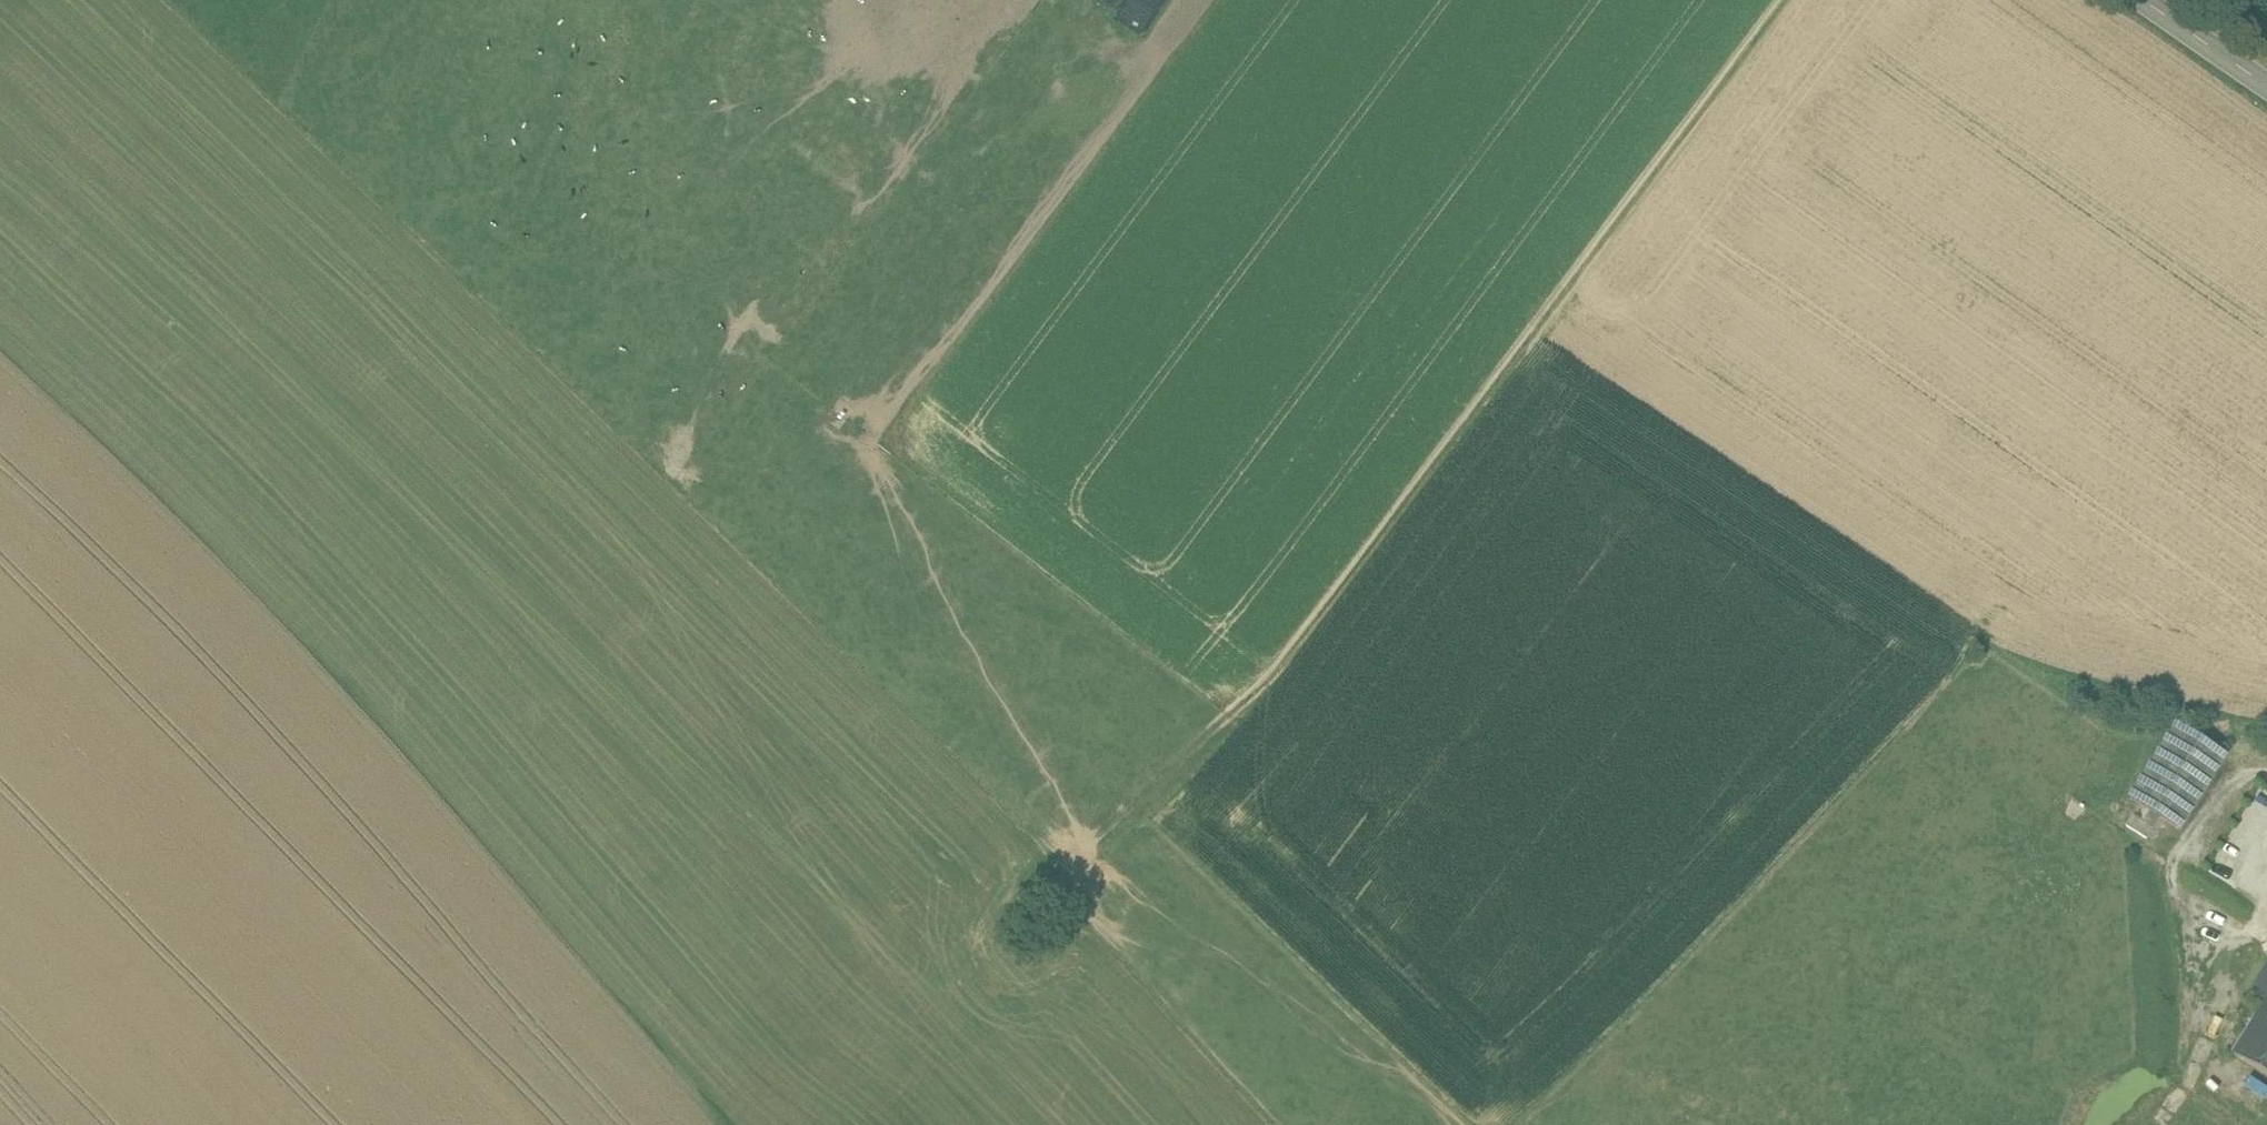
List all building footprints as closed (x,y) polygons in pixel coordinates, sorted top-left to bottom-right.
[(2179,722),(2131,797),(2160,816),(2178,827),(2226,752),(2179,722)] [(2160,816),(2139,803),(2133,814),(2154,827),(2160,816)] [(2154,827),(2133,814),(2126,825),(2147,838),(2154,827)] [(2248,994),(2263,1003),(2232,1053),(2266,1074),(2266,963),(2248,994)]
